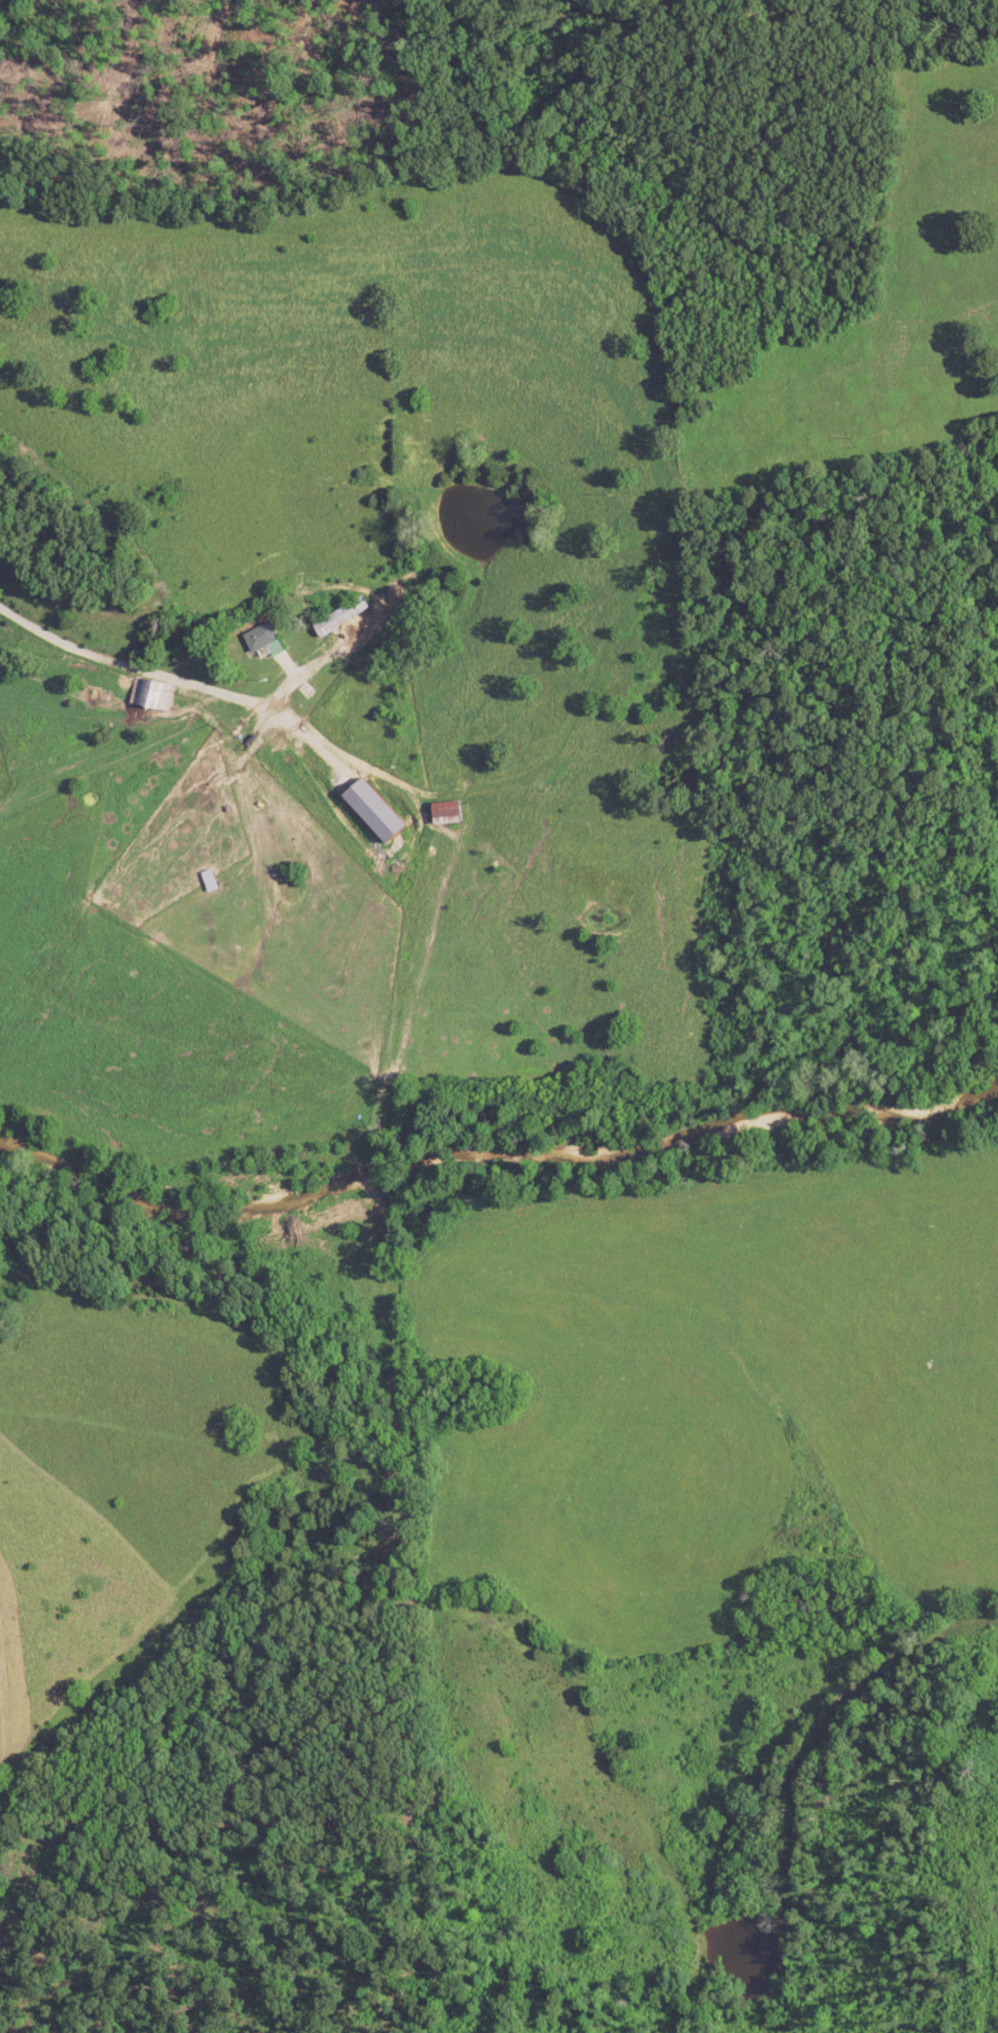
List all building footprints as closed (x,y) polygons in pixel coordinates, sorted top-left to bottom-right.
[(372,606),(363,593),(315,626),(325,639),(372,606)] [(269,647),(275,659),(288,652),(272,621),(246,635),(256,654),(269,647)] [(413,826),(369,779),(349,796),(393,844),(413,826)] [(464,802),(438,803),(439,824),(465,823),(464,802)]
